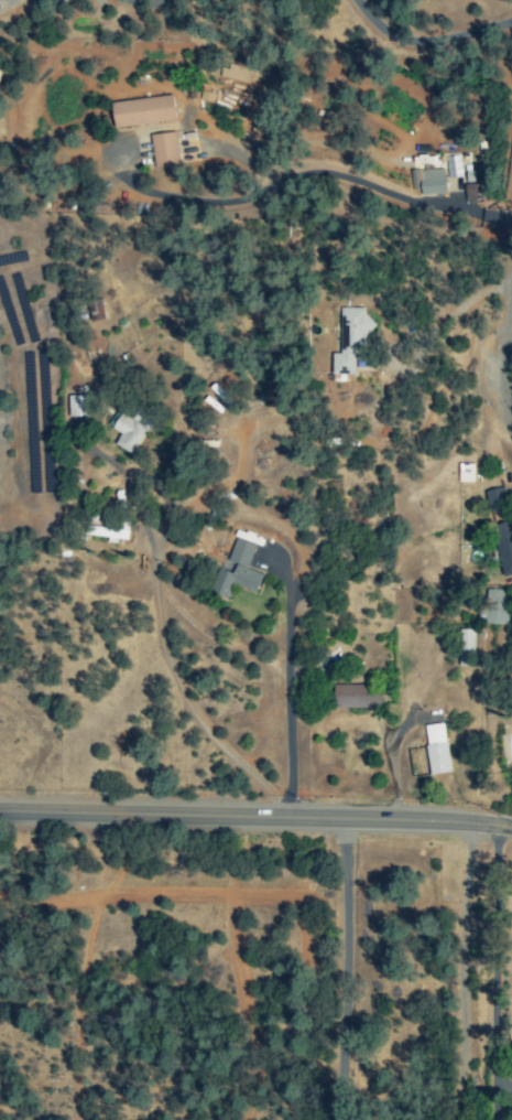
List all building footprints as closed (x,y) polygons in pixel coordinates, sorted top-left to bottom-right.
[(175,122),(171,96),(110,104),(113,130),(175,122)] [(153,168),(177,166),(175,134),(150,136),(153,168)] [(409,171),(410,192),(418,192),(419,197),(445,196),(444,170),(409,171)] [(352,375),(351,360),(365,359),(364,308),(338,308),(339,354),(329,354),(330,375),(352,375)] [(67,397),(68,418),(85,418),(85,396),(67,397)] [(119,435),(113,447),(131,455),(145,428),(118,415),(111,431),(119,435)] [(490,512),(507,505),(500,488),(483,495),(490,512)] [(495,525),(496,561),(503,560),(504,576),(511,576),(511,524),(495,525)] [(256,594),(262,575),(245,571),(249,559),(257,562),(261,550),(233,541),(226,562),(220,560),(210,594),(226,599),(230,586),(256,594)] [(506,626),(507,600),(500,600),(501,591),(485,590),(483,625),(506,626)] [(473,630),(457,631),(457,667),(473,667),(473,630)] [(333,686),(333,709),(381,708),(380,686),(333,686)] [(422,727),(429,776),(449,774),(442,724),(422,727)]
